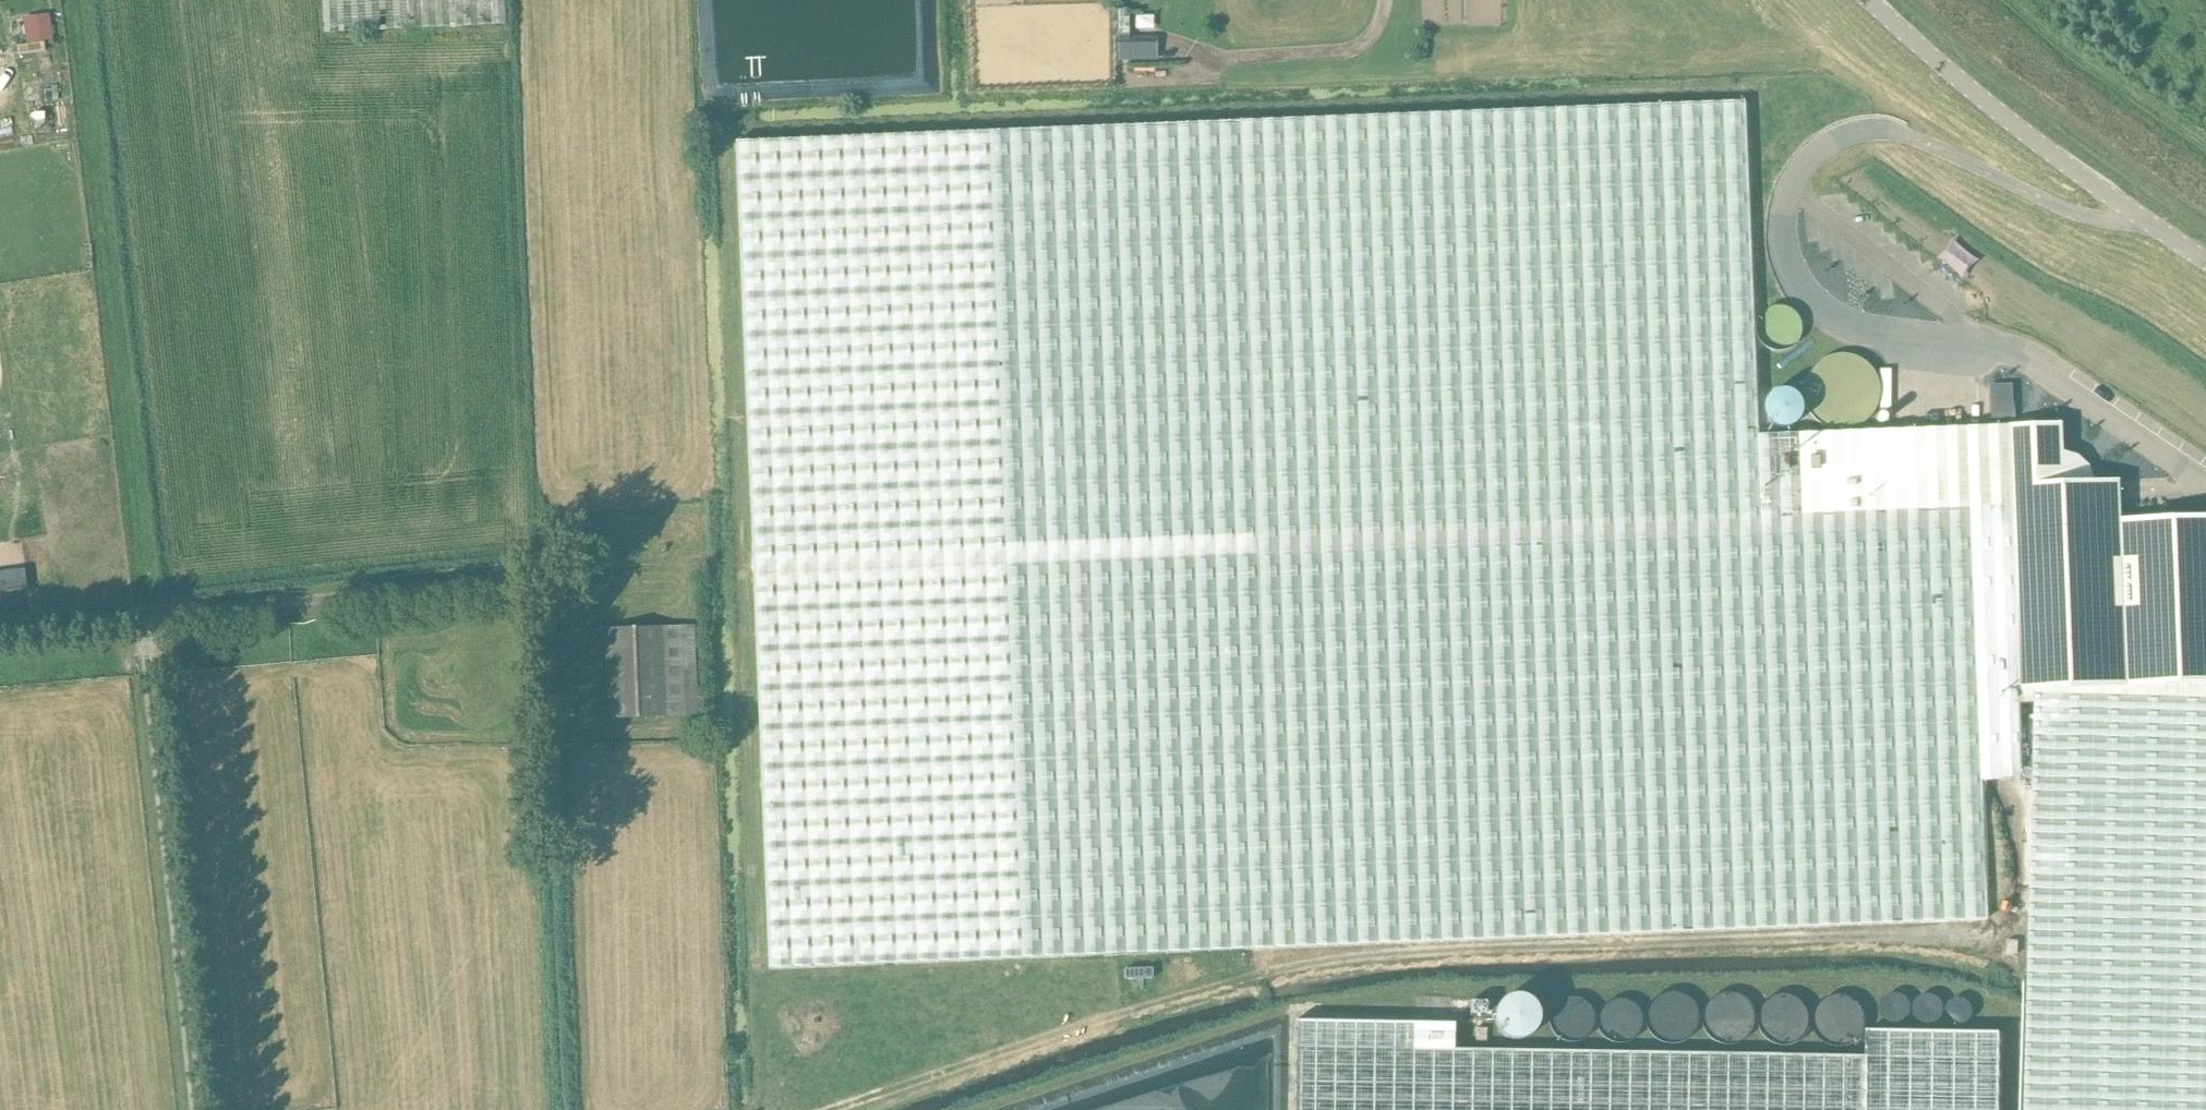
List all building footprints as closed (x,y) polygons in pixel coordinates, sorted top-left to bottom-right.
[(324,33),(506,24),(505,0),(322,0),(324,33)] [(5,46),(51,42),(49,17),(3,21),(5,46)] [(1157,59),(1156,31),(1125,32),(1126,60),(1157,59)] [(737,142),(769,969),(1272,948),(1987,919),(1982,804),(1981,782),(2008,781),(2022,780),(2019,704),(2036,704),(2031,917),(2031,918),(2026,1109),(2205,1109),(2205,514),(2123,518),(2123,510),(2122,480),(2097,481),(2091,466),(2080,456),(2065,452),(2064,423),(1758,435),(1749,212),(1745,102),(1588,108),(1239,122),(737,142)] [(1807,260),(1788,277),(1835,328),(1853,310),(1807,260)] [(1803,330),(1803,329),(1801,321),(1799,318),(1796,314),(1790,310),(1787,308),(1782,307),(1773,309),(1766,313),(1761,319),(1760,324),(1759,329),(1760,337),(1765,344),(1771,349),(1775,350),(1780,351),(1787,350),(1790,349),(1795,346),(1801,339),(1803,330)] [(1884,391),(1884,390),(1883,383),(1881,375),(1877,368),(1872,363),(1866,358),(1859,354),(1852,352),(1844,352),(1836,353),(1831,355),(1825,358),(1818,364),(1814,369),(1809,378),(1808,385),(1807,392),(1808,399),(1811,406),(1816,414),(1821,419),(1825,423),(1833,426),(1840,428),(1848,428),(1856,427),(1864,424),(1869,420),(1873,417),(1878,411),(1881,405),(1883,397),(1884,391)] [(1770,422),(1773,424),(1775,426),(1778,427),(1782,428),(1783,428),(1786,428),(1788,427),(1791,426),(1794,424),(1795,423),(1797,421),(1799,419),(1801,416),(1801,414),(1801,412),(1802,411),(1802,408),(1801,404),(1800,401),(1799,400),(1798,399),(1796,396),(1795,395),(1792,393),(1791,392),(1790,392),(1788,391),(1785,391),(1782,391),(1778,391),(1777,392),(1774,393),(1773,394),(1770,396),(1768,399),(1767,400),(1766,403),(1765,404),(1765,406),(1765,408),(1765,409),(1765,412),(1765,414),(1766,417),(1767,418),(1768,420),(1770,422)] [(695,625),(605,629),(609,719),(699,716),(695,625)] [(1539,1004),(1503,989),(1489,1023),(1524,1038),(1539,1004)] [(1652,1020),(1669,1021),(1668,1038),(1692,1039),(1694,995),(1664,994),(1664,1008),(1652,1008),(1652,1020)] [(1792,994),(1778,1007),(1798,1028),(1812,1015),(1792,994)] [(1560,1006),(1585,1037),(1607,1020),(1623,1040),(1645,1023),(1624,996),(1594,1020),(1574,995),(1560,1006)] [(1316,1109),(1997,1109),(1998,1049),(1317,1035),(1316,1109)]
